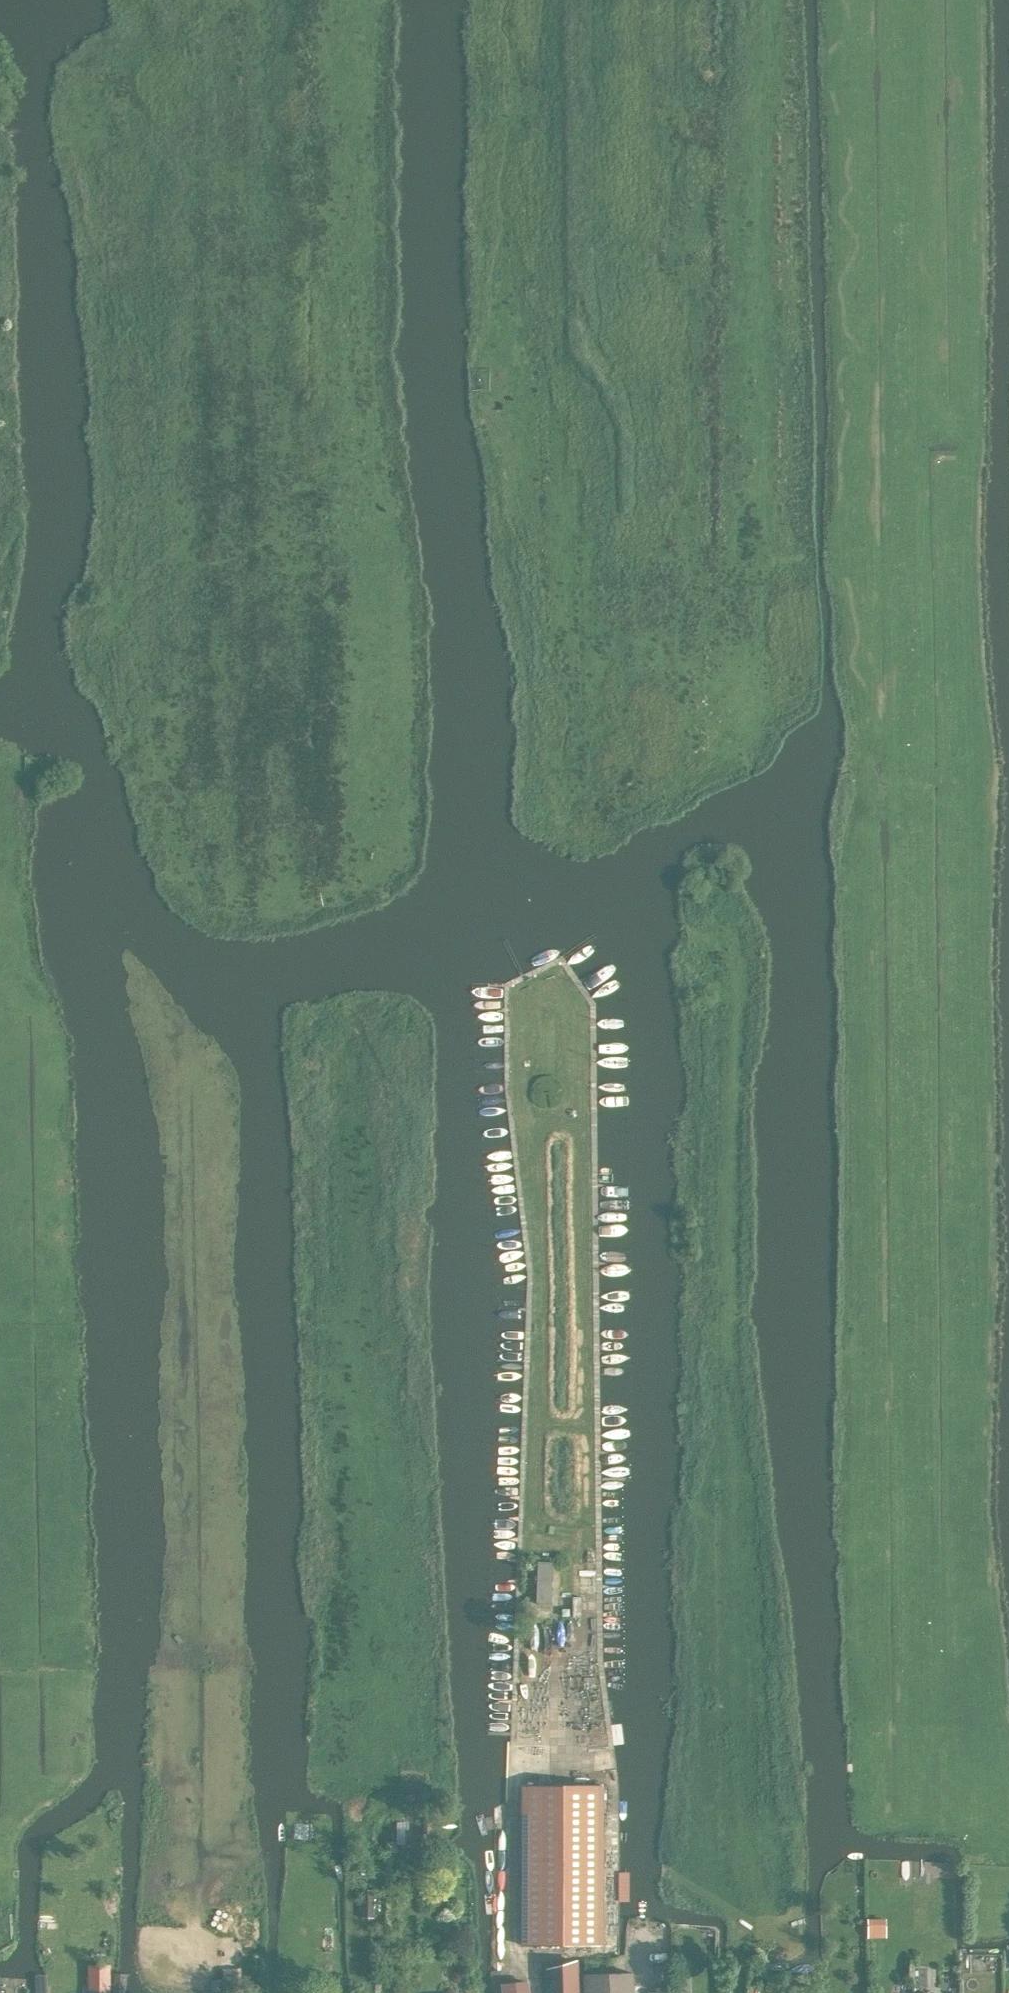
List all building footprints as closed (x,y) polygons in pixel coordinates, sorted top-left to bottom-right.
[(550,1601),(551,1560),(537,1560),(536,1601),(550,1601)] [(571,1592),(560,1592),(560,1603),(571,1603),(571,1592)] [(536,1610),(528,1610),(528,1618),(536,1618),(536,1610)] [(598,1943),(599,1783),(520,1783),(520,1943),(598,1943)] [(360,1917),(372,1917),(372,1889),(361,1889),(360,1917)] [(886,1934),(887,1917),(870,1917),(869,1934),(886,1934)] [(547,1967),(548,1992),(578,1992),(577,1959),(547,1967)] [(241,1967),(222,1968),(222,1992),(242,1992),(241,1967)] [(630,1971),(582,1973),(583,1992),(631,1992),(630,1971)] [(687,1971),(675,1971),(676,1982),(687,1982),(687,1971)] [(116,1972),(113,1972),(112,1992),(126,1992),(127,1973),(116,1972)] [(502,1992),(530,1992),(528,1980),(500,1983),(502,1992)]
